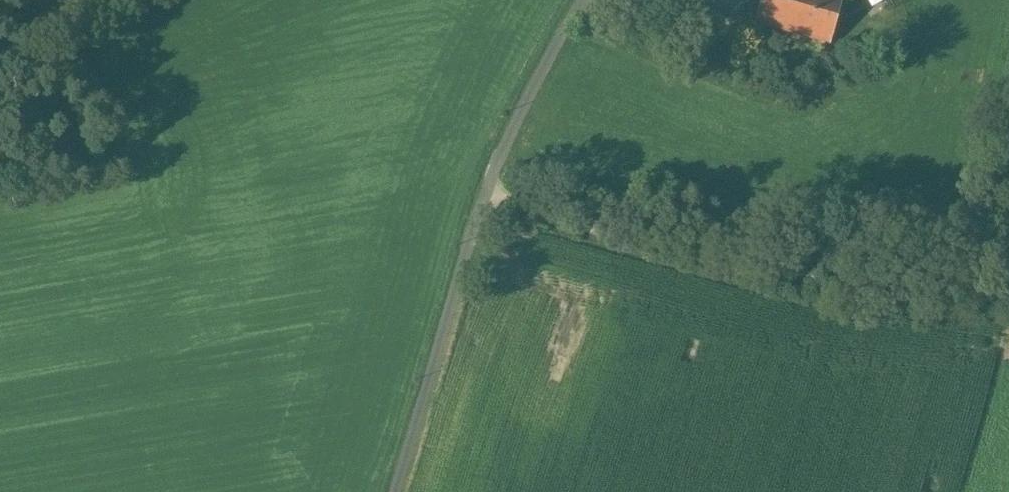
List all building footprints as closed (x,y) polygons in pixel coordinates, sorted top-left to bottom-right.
[(755,22),(829,43),(841,0),(761,0),(755,22)]
